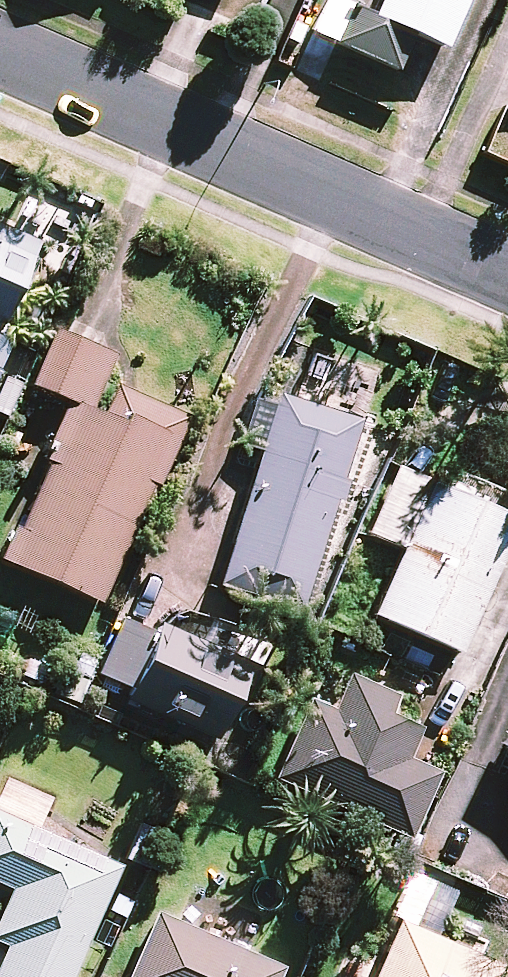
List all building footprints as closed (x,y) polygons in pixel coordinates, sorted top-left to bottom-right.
[(412,34),(443,47),(464,0),(378,0),(372,14),(371,16),(349,6),(333,42),(396,70),(412,34)] [(0,225),(0,322),(2,323),(37,242),(0,225)] [(0,329),(0,364),(13,334),(0,329)] [(111,354),(54,329),(31,383),(89,407),(111,354)] [(106,421),(71,405),(3,558),(100,601),(172,438),(182,416),(121,389),(106,421)] [(360,421),(276,395),(216,584),(299,611),(360,421)] [(374,614),(460,650),(507,535),(507,512),(501,509),(507,494),(454,472),(447,487),(429,479),(398,466),(370,533),(402,546),(374,614)] [(123,617),(96,674),(221,735),(253,668),(159,623),(154,632),(123,617)] [(395,696),(350,676),(336,709),(311,698),(277,778),(407,834),(435,771),(405,758),(417,730),(386,716),(395,696)] [(0,813),(0,884),(9,887),(0,907),(0,942),(5,944),(0,956),(0,976),(71,976),(120,865),(0,813)] [(432,932),(444,903),(411,888),(372,976),(507,976),(507,965),(432,932)] [(157,912),(127,976),(283,976),(285,971),(157,912)]
